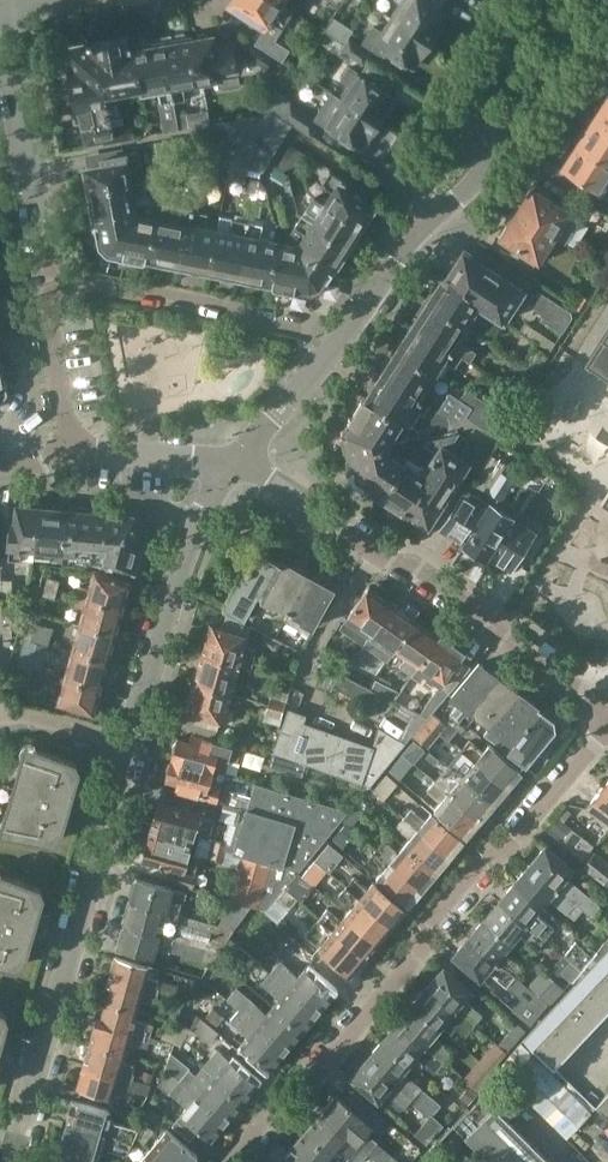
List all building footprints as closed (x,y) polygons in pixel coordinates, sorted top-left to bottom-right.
[(276,0),(235,0),(230,7),(265,30),(256,44),(257,44),(275,56),(283,62),(291,50),(276,40),(294,12),(276,0)] [(294,12),(302,0),(276,0),(294,12)] [(393,17),(432,43),(442,27),(437,23),(443,14),(422,0),(395,0),(401,4),(393,17)] [(365,37),(376,44),(409,66),(416,56),(421,59),(432,43),(393,17),(383,32),(373,26),(365,37)] [(204,82),(200,82),(192,39),(193,39),(192,35),(187,35),(184,32),(178,34),(175,38),(170,38),(170,40),(166,41),(170,66),(165,67),(168,86),(171,85),(174,102),(186,100),(184,87),(204,83),(204,82)] [(275,56),(257,44),(249,57),(245,58),(236,60),(233,42),(216,45),(214,36),(209,36),(206,34),(198,35),(197,39),(193,39),(192,39),(200,82),(204,82),(204,83),(221,80),(223,89),(240,86),(238,76),(265,71),(275,56)] [(77,45),(77,46),(69,48),(70,52),(102,75),(103,81),(110,80),(111,86),(117,85),(117,91),(119,91),(119,95),(142,91),(139,69),(135,70),(130,45),(129,36),(77,45)] [(170,66),(166,41),(154,43),(154,41),(150,42),(146,39),(138,41),(137,44),(130,45),(135,70),(139,69),(142,91),(143,94),(157,91),(163,122),(177,120),(177,115),(174,102),(171,85),(168,86),(165,67),(170,66)] [(352,56),(359,47),(347,39),(341,49),(352,56)] [(352,56),(363,63),(369,53),(359,47),(352,56)] [(102,75),(70,52),(71,62),(67,63),(76,114),(80,114),(86,146),(122,140),(119,126),(111,127),(109,117),(122,115),(118,95),(119,95),(119,91),(117,91),(117,85),(111,86),(110,80),(103,81),(102,75)] [(331,92),(380,124),(391,107),(385,103),(391,94),(349,67),(342,79),(350,84),(342,97),(332,90),(331,92)] [(594,116),(607,126),(607,93),(606,91),(595,107),(598,109),(594,116)] [(280,115),(292,123),(311,135),(318,122),(358,146),(365,137),(370,140),(380,124),(331,92),(315,116),(290,101),(280,115)] [(272,109),(270,93),(257,96),(260,112),(272,109)] [(272,155),(292,123),(280,115),(273,110),(193,125),(193,137),(193,139),(194,139),(234,148),(272,155)] [(177,115),(177,120),(179,130),(189,128),(186,114),(177,115)] [(594,116),(593,117),(590,115),(580,131),(583,134),(576,144),(594,156),(595,154),(607,162),(607,126),(594,116)] [(135,138),(132,123),(119,126),(122,140),(135,138)] [(170,141),(172,151),(186,148),(184,139),(170,141)] [(221,164),(231,165),(234,148),(194,139),(193,139),(196,160),(208,162),(221,164)] [(292,143),(277,166),(283,170),(302,163),(308,153),(292,143)] [(607,178),(607,162),(595,154),(594,156),(576,144),(573,150),(569,147),(558,164),(607,196),(607,180),(607,178)] [(186,148),(172,151),(174,162),(188,159),(186,148)] [(272,155),(234,148),(231,165),(232,166),(245,168),(262,170),(272,155)] [(85,171),(89,192),(150,181),(145,152),(101,159),(102,165),(87,168),(85,171)] [(320,161),(308,153),(302,163),(315,170),(320,161)] [(207,170),(204,181),(218,184),(221,164),(208,162),(207,170)] [(245,168),(232,166),(229,180),(242,182),(245,168)] [(272,175),(284,182),(289,173),(283,170),(277,166),(272,175)] [(207,170),(196,168),(193,182),(204,184),(204,181),(207,170)] [(327,194),(323,202),(362,227),(375,207),(362,199),(366,194),(331,171),(320,189),(327,194)] [(247,179),(245,193),(255,195),(258,181),(247,179)] [(89,192),(95,225),(119,221),(117,211),(136,208),(136,207),(147,204),(152,201),(151,201),(138,204),(136,196),(153,193),(150,181),(89,192)] [(549,192),(535,183),(516,211),(555,236),(565,242),(580,218),(546,196),(549,192)] [(323,202),(315,197),(309,207),(303,216),(331,235),(330,237),(349,248),(362,227),(323,202)] [(164,205),(152,201),(147,204),(136,207),(136,208),(117,211),(119,221),(95,225),(99,246),(107,255),(124,258),(123,261),(126,261),(127,259),(128,259),(128,258),(142,261),(146,259),(151,260),(164,205)] [(151,260),(177,265),(181,242),(186,243),(193,211),(193,210),(164,203),(164,205),(151,260)] [(181,242),(177,265),(209,271),(219,227),(206,224),(208,214),(193,211),(186,243),(181,242)] [(516,211),(498,240),(512,249),(515,245),(538,261),(555,236),(516,211)] [(334,271),(349,248),(330,237),(331,235),(303,216),(290,235),(319,254),(316,259),(333,271),(334,271)] [(209,271),(243,278),(247,254),(243,254),(248,222),(249,222),(235,219),(233,230),(219,227),(209,271)] [(264,225),(249,222),(248,222),(243,254),(247,254),(243,278),(270,283),(278,240),(261,236),(264,225)] [(321,291),(333,271),(316,259),(319,254),(290,235),(286,241),(278,240),(270,283),(273,284),(275,288),(289,291),(291,292),(290,294),(293,295),(293,292),(310,295),(321,291)] [(465,251),(448,276),(448,277),(490,303),(487,309),(504,320),(524,289),(465,251)] [(436,285),(427,299),(467,325),(468,324),(477,310),(501,325),(504,320),(487,309),(490,303),(448,277),(448,276),(446,275),(439,287),(436,285)] [(542,319),(563,333),(573,318),(571,312),(542,293),(541,292),(541,291),(540,291),(527,298),(538,312),(544,316),(542,319)] [(582,294),(574,306),(584,312),(591,301),(582,294)] [(476,329),(468,324),(467,325),(427,299),(418,312),(421,314),(413,328),(435,341),(438,337),(452,347),(451,349),(465,358),(471,361),(477,351),(467,344),(476,329)] [(405,334),(396,348),(436,373),(445,360),(458,368),(465,358),(451,349),(452,347),(438,337),(435,341),(413,328),(408,335),(405,334)] [(585,364),(607,379),(607,329),(585,364)] [(551,351),(518,330),(515,336),(535,349),(525,366),(537,373),(551,351)] [(390,363),(382,376),(404,390),(406,385),(421,395),(419,397),(433,406),(439,396),(427,388),(436,373),(396,348),(387,361),(390,363)] [(528,384),(514,374),(507,384),(522,394),(528,384)] [(427,416),(433,406),(419,397),(421,395),(406,385),(404,390),(382,376),(368,398),(401,419),(400,419),(405,422),(414,408),(427,416)] [(466,417),(479,397),(467,389),(464,393),(461,398),(451,391),(439,409),(449,416),(450,421),(466,417)] [(477,424),(490,404),(479,397),(466,417),(477,424)] [(351,418),(350,419),(386,442),(400,419),(401,419),(368,398),(367,400),(363,401),(353,415),(352,416),(350,414),(348,417),(351,418)] [(513,419),(517,413),(519,409),(506,401),(500,411),(501,412),(513,419)] [(501,412),(500,411),(490,404),(477,424),(488,431),(501,412)] [(432,421),(433,426),(450,421),(449,416),(439,409),(432,421)] [(488,431),(500,439),(513,419),(501,412),(488,431)] [(341,439),(345,458),(368,453),(367,449),(386,444),(386,442),(350,419),(341,433),(344,435),(341,439)] [(406,514),(427,527),(438,510),(468,463),(452,452),(448,450),(460,433),(440,437),(442,446),(437,454),(430,464),(436,468),(406,514)] [(396,507),(406,514),(436,468),(430,464),(437,454),(442,446),(440,437),(428,439),(425,444),(435,451),(422,472),(405,461),(405,462),(406,462),(380,500),(394,509),(396,507)] [(362,492),(363,493),(364,493),(365,491),(367,492),(368,492),(380,500),(406,462),(405,462),(388,452),(386,444),(367,449),(368,453),(345,458),(349,476),(351,483),(352,482),(363,490),(362,492)] [(491,456),(472,485),(487,494),(505,465),(491,456)] [(468,491),(446,524),(469,538),(491,505),(468,491)] [(64,552),(67,510),(54,509),(54,506),(39,504),(39,507),(36,550),(64,552)] [(36,550),(39,507),(17,505),(16,512),(11,511),(7,547),(9,547),(7,559),(22,560),(23,549),(36,550)] [(491,505),(469,538),(467,542),(486,555),(487,552),(510,567),(511,566),(513,567),(514,567),(520,566),(526,557),(525,548),(523,547),(533,532),(491,505)] [(108,535),(110,513),(90,512),(90,509),(75,507),(75,510),(67,510),(64,552),(68,553),(67,562),(86,563),(91,561),(94,533),(108,535)] [(108,535),(120,539),(123,514),(120,514),(110,513),(108,535)] [(123,514),(120,539),(141,546),(142,547),(146,532),(134,515),(123,514)] [(141,546),(120,539),(108,535),(94,533),(91,561),(92,560),(102,564),(134,574),(134,571),(137,572),(141,558),(138,557),(141,546)] [(264,601),(285,562),(282,561),(281,562),(269,555),(269,554),(266,552),(255,555),(253,558),(255,559),(248,571),(247,570),(226,608),(244,618),(247,613),(255,617),(264,601)] [(278,606),(289,612),(309,576),(285,562),(264,601),(277,608),(278,606)] [(79,586),(76,595),(124,608),(132,580),(95,570),(90,589),(79,586)] [(45,576),(42,586),(55,589),(58,580),(45,576)] [(334,589),(309,576),(289,612),(285,620),(301,628),(304,623),(313,628),(334,589)] [(2,578),(3,596),(13,595),(12,578),(2,578)] [(28,595),(30,595),(38,594),(41,582),(30,581),(28,595)] [(55,589),(42,586),(39,594),(52,599),(55,589)] [(363,646),(372,634),(394,603),(370,586),(347,617),(339,628),(363,646)] [(80,625),(116,635),(124,608),(76,595),(73,606),(84,609),(80,625)] [(1,600),(2,616),(20,615),(19,599),(1,600)] [(415,615),(406,608),(404,610),(394,603),(372,634),(386,645),(395,651),(417,619),(414,617),(415,615)] [(241,664),(241,665),(252,668),(258,647),(247,643),(252,627),(226,613),(222,627),(210,624),(202,653),(241,664)] [(411,677),(417,667),(440,635),(429,628),(429,625),(422,620),(420,621),(417,619),(395,651),(404,658),(397,668),(411,677)] [(42,624),(31,620),(25,639),(36,642),(42,624)] [(75,645),(73,652),(109,662),(116,635),(80,625),(75,645)] [(451,691),(470,668),(459,659),(464,652),(461,650),(462,648),(452,641),(451,643),(440,635),(417,667),(428,674),(440,683),(451,691)] [(73,652),(65,678),(102,688),(109,662),(73,652)] [(202,653),(194,682),(233,694),(241,665),(241,664),(202,653)] [(36,658),(21,654),(16,673),(30,677),(36,658)] [(486,694),(499,678),(479,663),(452,696),(460,702),(442,722),(447,726),(450,723),(454,726),(466,712),(483,692),(486,694)] [(330,668),(320,688),(329,692),(327,696),(328,696),(347,706),(354,703),(360,700),(367,704),(376,698),(378,694),(339,673),(330,668)] [(65,678),(57,705),(94,715),(102,688),(65,678)] [(466,712),(487,729),(518,692),(499,678),(486,694),(483,692),(466,712)] [(376,681),(372,689),(395,701),(399,692),(376,681)] [(228,710),(233,694),(194,682),(186,711),(232,724),(236,712),(228,710)] [(419,713),(430,718),(433,715),(449,694),(451,691),(440,683),(419,713)] [(267,704),(283,709),(288,693),(272,687),(267,704)] [(487,729),(511,747),(541,710),(518,692),(487,729)] [(278,726),(283,709),(267,704),(261,721),(278,726)] [(373,749),(360,783),(371,787),(382,774),(393,761),(405,748),(416,735),(419,730),(423,726),(426,722),(430,718),(419,713),(398,705),(373,749)] [(307,763),(360,783),(373,749),(302,723),(305,716),(289,709),(274,751),(307,763)] [(511,747),(508,750),(526,766),(533,757),(556,730),(555,719),(541,710),(511,747)] [(433,715),(430,718),(426,722),(423,726),(419,730),(416,735),(430,747),(441,733),(447,726),(442,722),(433,715)] [(450,723),(447,726),(441,733),(450,740),(459,730),(454,726),(450,723)] [(174,754),(173,758),(215,770),(225,773),(229,759),(237,761),(241,748),(196,735),(194,742),(178,737),(176,744),(175,746),(173,750),(174,754)] [(471,740),(462,749),(507,788),(521,772),(489,746),(484,752),(471,740)] [(59,838),(67,810),(69,803),(75,805),(76,799),(71,797),(79,770),(75,763),(26,744),(1,832),(53,842),(59,838)] [(494,804),(507,788),(462,749),(448,765),(494,804)] [(307,763),(274,751),(270,765),(303,775),(307,763)] [(390,770),(401,779),(414,763),(404,754),(390,770)] [(180,790),(218,801),(222,786),(211,783),(215,770),(173,758),(171,763),(169,766),(168,770),(169,773),(167,779),(182,783),(180,790)] [(480,820),(494,804),(448,765),(435,781),(480,820)] [(385,800),(399,784),(387,774),(374,790),(385,800)] [(587,808),(598,816),(597,819),(606,825),(607,824),(607,780),(587,808)] [(435,810),(466,837),(480,820),(435,781),(427,789),(442,802),(435,810)] [(244,855),(231,899),(269,910),(276,902),(278,899),(293,881),(295,879),(298,875),(307,863),(342,821),(342,820),(351,811),(255,782),(250,798),(247,809),(242,808),(238,824),(241,825),(235,845),(228,843),(228,845),(227,850),(229,851),(244,855)] [(226,803),(242,808),(247,809),(250,798),(230,791),(226,803)] [(355,805),(362,811),(367,805),(360,799),(355,805)] [(202,814),(159,802),(151,831),(194,843),(199,845),(201,837),(208,840),(214,819),(201,815),(202,814)] [(364,812),(362,811),(355,805),(351,811),(342,820),(351,827),(364,812)] [(413,808),(405,818),(450,857),(463,841),(432,814),(426,819),(413,808)] [(557,815),(547,827),(562,839),(572,827),(557,815)] [(411,837),(404,845),(437,873),(450,857),(405,818),(398,826),(411,837)] [(357,833),(351,827),(342,820),(342,821),(345,824),(332,839),(344,848),(357,833)] [(572,829),(562,842),(583,860),(594,846),(572,829)] [(199,845),(194,843),(151,831),(142,860),(170,867),(166,879),(193,887),(202,855),(209,857),(209,855),(225,859),(229,851),(227,850),(226,853),(213,849),(212,849),(199,845)] [(386,838),(376,849),(423,889),(437,873),(404,845),(400,850),(386,838)] [(215,841),(213,849),(226,853),(227,850),(228,845),(215,841)] [(329,843),(315,859),(327,869),(329,870),(342,854),(329,843)] [(583,909),(586,911),(594,903),(583,895),(585,893),(566,877),(573,868),(546,846),(530,865),(583,909)] [(378,878),(409,905),(423,889),(376,849),(369,857),(384,870),(378,878)] [(604,882),(607,877),(607,860),(598,852),(585,868),(604,882)] [(315,859),(303,875),(314,885),(327,869),(315,859)] [(530,865),(515,883),(545,908),(553,900),(574,918),(583,909),(530,865)] [(31,935),(33,929),(39,930),(40,924),(35,923),(43,895),(39,888),(0,873),(0,964),(17,967),(24,963),(31,935)] [(174,889),(137,878),(131,900),(181,913),(187,893),(174,889)] [(357,878),(348,887),(393,925),(406,909),(374,882),(369,889),(357,878)] [(293,881),(287,888),(298,897),(301,900),(308,893),(293,881)] [(539,915),(545,908),(515,883),(500,901),(547,940),(556,930),(539,915)] [(379,941),(393,925),(348,887),(342,894),(354,905),(347,914),(379,941)] [(287,888),(278,899),(289,908),(298,897),(287,888)] [(269,910),(231,899),(229,899),(220,923),(181,913),(131,900),(124,923),(220,951),(229,938),(250,907),(258,910),(265,915),(269,910)] [(500,901),(485,919),(515,944),(521,937),(539,950),(547,940),(500,901)] [(365,957),(379,941),(347,914),(342,920),(328,909),(320,918),(365,957)] [(352,973),(365,957),(320,918),(312,927),(327,939),(321,946),(352,973)] [(485,919),(469,938),(516,977),(525,967),(508,952),(515,944),(485,919)] [(124,923),(118,946),(154,956),(157,946),(181,954),(182,951),(214,961),(220,951),(124,923)] [(516,977),(469,938),(454,956),(480,978),(488,970),(508,986),(516,977)] [(563,956),(569,962),(579,970),(591,956),(575,942),(563,956)] [(607,978),(607,950),(594,965),(607,978)] [(152,967),(115,957),(109,978),(161,993),(173,997),(176,985),(149,977),(152,967)] [(281,961),(273,971),(320,1011),(335,994),(305,968),(299,976),(281,961)] [(579,970),(569,962),(559,973),(569,982),(579,970)] [(606,1011),(607,1009),(607,978),(594,965),(577,983),(606,1011)] [(471,990),(444,967),(428,986),(475,1026),(484,1016),(463,999),(471,990)] [(302,1032),(320,1011),(273,971),(264,983),(279,997),(271,1006),(302,1032)] [(109,978),(103,999),(141,1011),(144,999),(155,1003),(156,998),(159,999),(161,993),(109,978)] [(560,1001),(589,1029),(606,1011),(577,983),(560,1001)] [(428,986),(413,1005),(443,1029),(449,1021),(467,1036),(473,1029),(475,1026),(428,986)] [(302,1032),(271,1006),(267,1011),(240,989),(229,999),(240,1009),(288,1049),(302,1032)] [(530,1024),(547,1003),(532,990),(514,1010),(530,1024)] [(138,1019),(141,1011),(103,999),(96,1020),(149,1036),(148,1037),(158,1040),(161,1027),(138,1019)] [(203,1000),(198,1007),(207,1014),(212,1008),(203,1000)] [(543,1019),(572,1047),(589,1029),(560,1001),(543,1019)] [(443,1029),(413,1005),(398,1023),(445,1063),(454,1053),(453,1052),(444,1044),(436,1037),(443,1029)] [(271,1068),(288,1049),(240,1009),(231,1019),(249,1035),(242,1044),(271,1068)] [(218,1023),(222,1017),(214,1010),(209,1016),(218,1023)] [(198,1016),(191,1029),(210,1044),(219,1033),(198,1016)] [(524,1038),(554,1066),(572,1047),(543,1019),(524,1038)] [(96,1020),(90,1042),(128,1053),(131,1044),(143,1047),(145,1040),(147,1041),(148,1037),(149,1036),(96,1020)] [(383,1041),(413,1066),(419,1058),(437,1072),(445,1063),(398,1023),(383,1041)] [(508,1033),(497,1044),(506,1052),(516,1041),(508,1033)] [(383,1041),(368,1059),(413,1096),(429,1110),(428,1111),(440,1120),(449,1110),(406,1074),(413,1066),(383,1041)] [(90,1042),(84,1063),(137,1079),(137,1078),(134,1078),(135,1073),(133,1073),(135,1065),(126,1062),(128,1053),(90,1042)] [(506,1052),(494,1042),(478,1061),(494,1074),(510,1056),(506,1052)] [(592,1116),(522,1048),(502,1072),(570,1140),(592,1116)] [(244,1100),(258,1083),(219,1050),(205,1067),(215,1075),(244,1100)] [(183,1083),(228,1120),(244,1100),(215,1075),(208,1084),(172,1055),(167,1070),(170,1073),(182,1084),(183,1083)] [(352,1078),(379,1100),(386,1092),(420,1121),(428,1111),(429,1110),(413,1096),(368,1059),(352,1078)] [(478,1091),(494,1074),(478,1061),(463,1077),(478,1091)] [(140,1079),(137,1078),(137,1079),(84,1063),(78,1086),(114,1096),(117,1087),(147,1096),(151,1083),(143,1081),(143,1080),(140,1079)] [(140,1079),(143,1080),(143,1081),(151,1083),(154,1073),(142,1070),(140,1079)] [(211,1140),(228,1120),(183,1083),(182,1084),(170,1073),(158,1088),(173,1100),(185,1111),(172,1126),(187,1139),(197,1128),(211,1140)] [(506,1083),(500,1089),(509,1098),(515,1092),(506,1083)] [(322,1113),(378,1160),(379,1161),(380,1161),(384,1156),(374,1147),(379,1142),(369,1134),(387,1113),(355,1086),(344,1099),(338,1094),(322,1113)] [(477,1094),(468,1086),(458,1097),(467,1105),(477,1094)] [(471,1110),(524,1161),(553,1161),(485,1096),(471,1110)] [(596,1108),(607,1119),(607,1096),(596,1108)] [(133,1141),(136,1136),(138,1129),(110,1121),(113,1111),(73,1100),(67,1122),(133,1141)] [(471,1110),(454,1126),(490,1161),(524,1161),(471,1110)] [(335,1158),(342,1150),(357,1161),(376,1161),(378,1160),(322,1113),(305,1132),(335,1158)] [(414,1134),(425,1144),(441,1125),(429,1115),(414,1134)] [(138,1129),(136,1136),(143,1143),(154,1131),(142,1121),(138,1129)] [(67,1122),(61,1143),(100,1155),(102,1150),(124,1156),(133,1141),(67,1122)] [(149,1151),(162,1161),(193,1161),(199,1156),(167,1129),(149,1151)] [(301,1161),(331,1161),(335,1158),(305,1132),(289,1151),(301,1161)] [(61,1143),(56,1161),(98,1161),(100,1155),(61,1143)] [(139,1161),(162,1161),(149,1151),(139,1161)] [(280,1161),(301,1161),(289,1151),(280,1161)]
